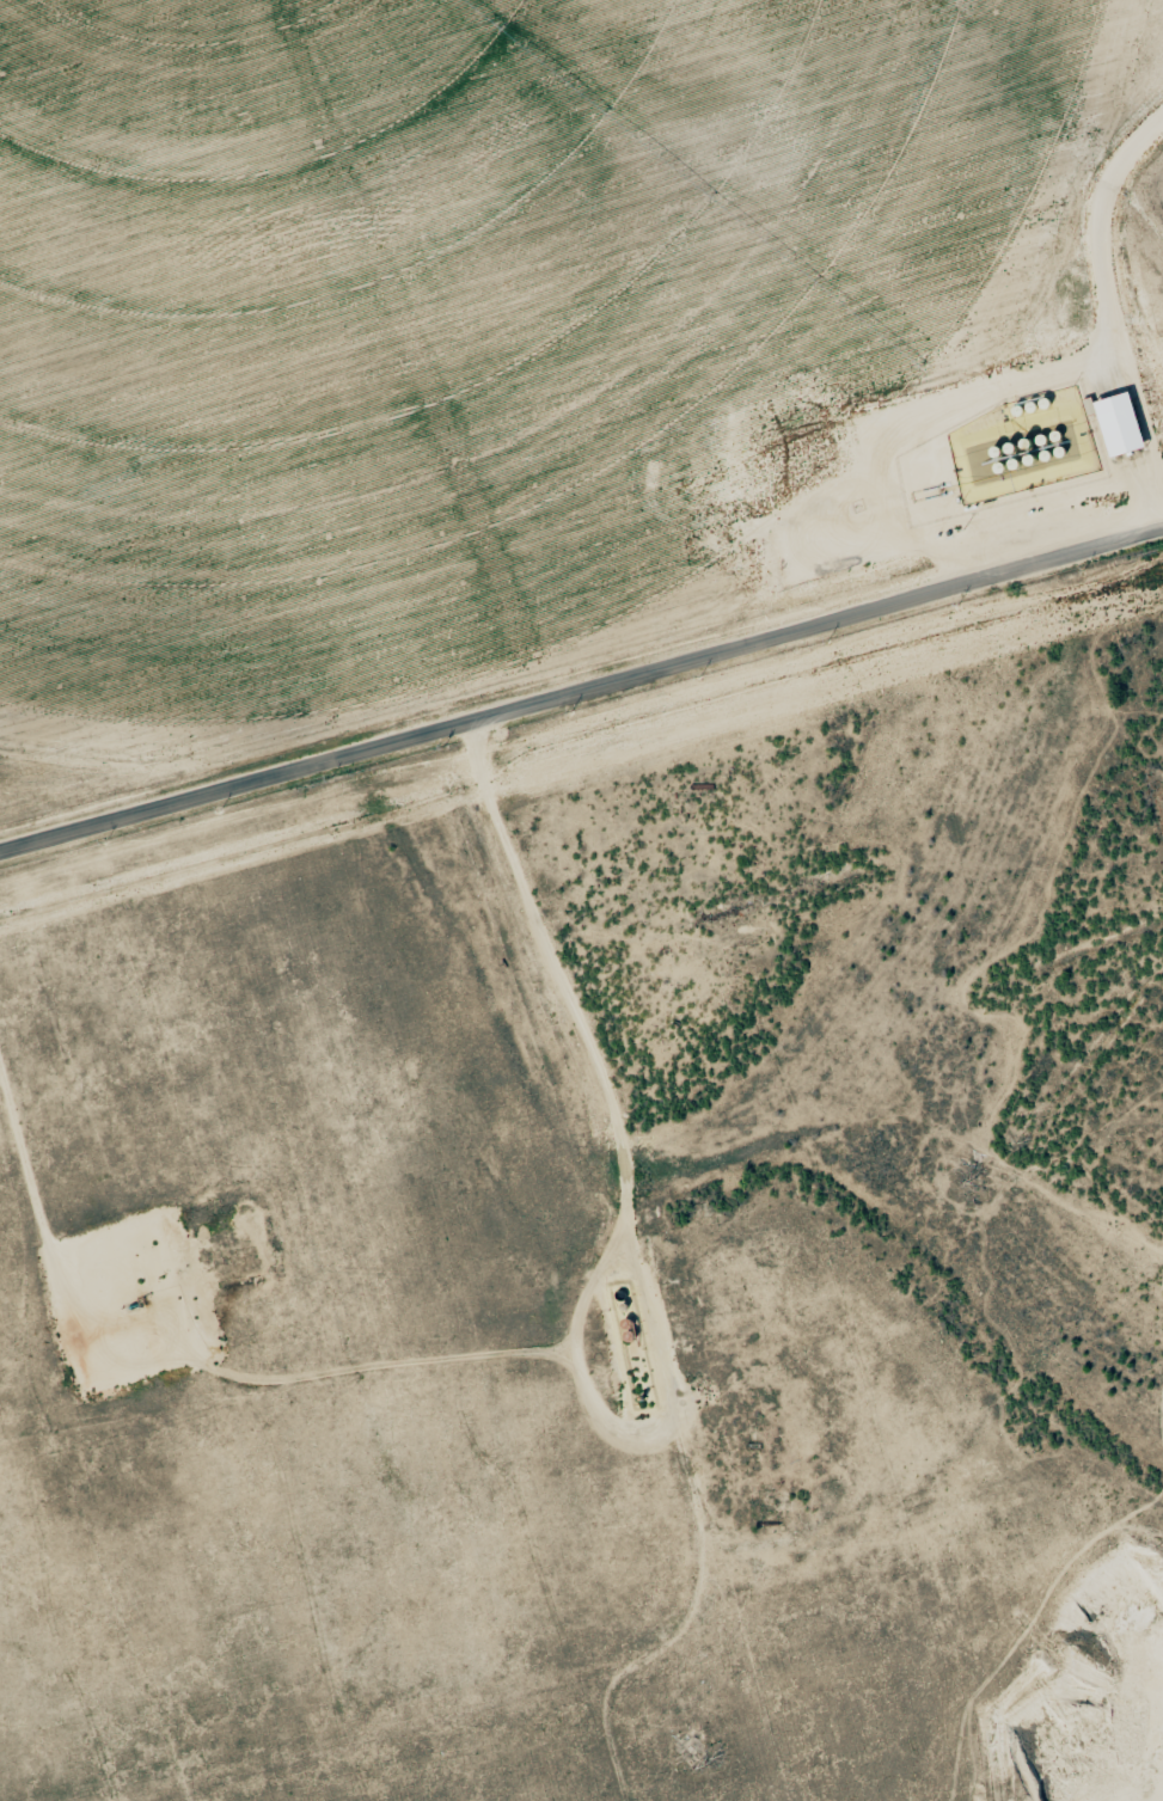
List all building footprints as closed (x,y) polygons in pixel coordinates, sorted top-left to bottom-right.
[(1141,449),(1124,394),(1089,405),(1106,460),(1141,449)]
